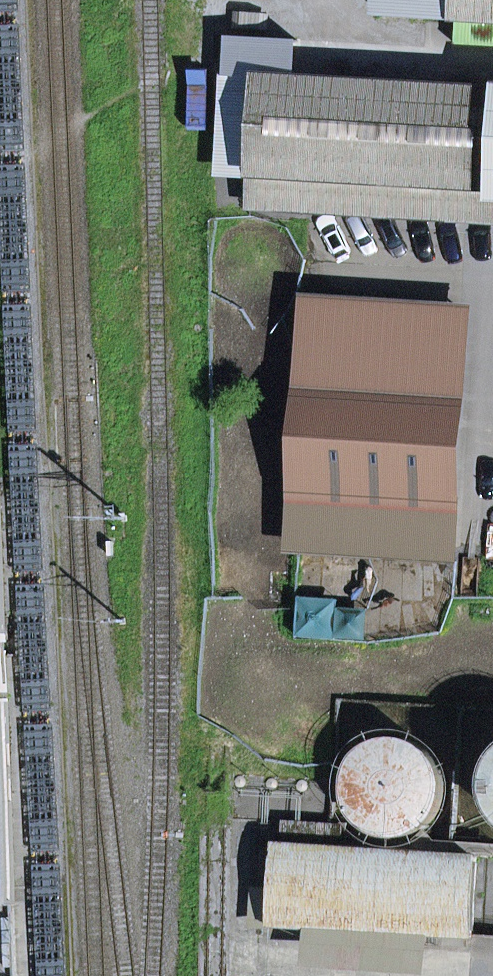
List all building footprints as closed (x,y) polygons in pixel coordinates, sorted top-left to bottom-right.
[(380,14),(451,19),(453,0),(381,0),(380,14)] [(492,21),(492,0),(453,0),(451,19),(492,21)] [(230,37),(228,77),(295,81),(298,41),(230,37)] [(492,219),(492,92),(295,81),(228,77),(223,171),(253,173),(251,205),(492,219)] [(312,388),(452,397),(457,306),(318,298),(312,388)] [(446,497),(452,397),(312,388),(303,543),(423,551),(427,496),(446,497)] [(423,551),(444,553),(446,497),(427,496),(423,551)] [(362,825),(385,837),(411,835),(432,820),(444,797),(442,772),(427,750),(404,739),(378,741),(357,755),(346,778),(347,804),(362,825)] [(274,843),(269,925),(472,937),(478,855),(274,843)]
